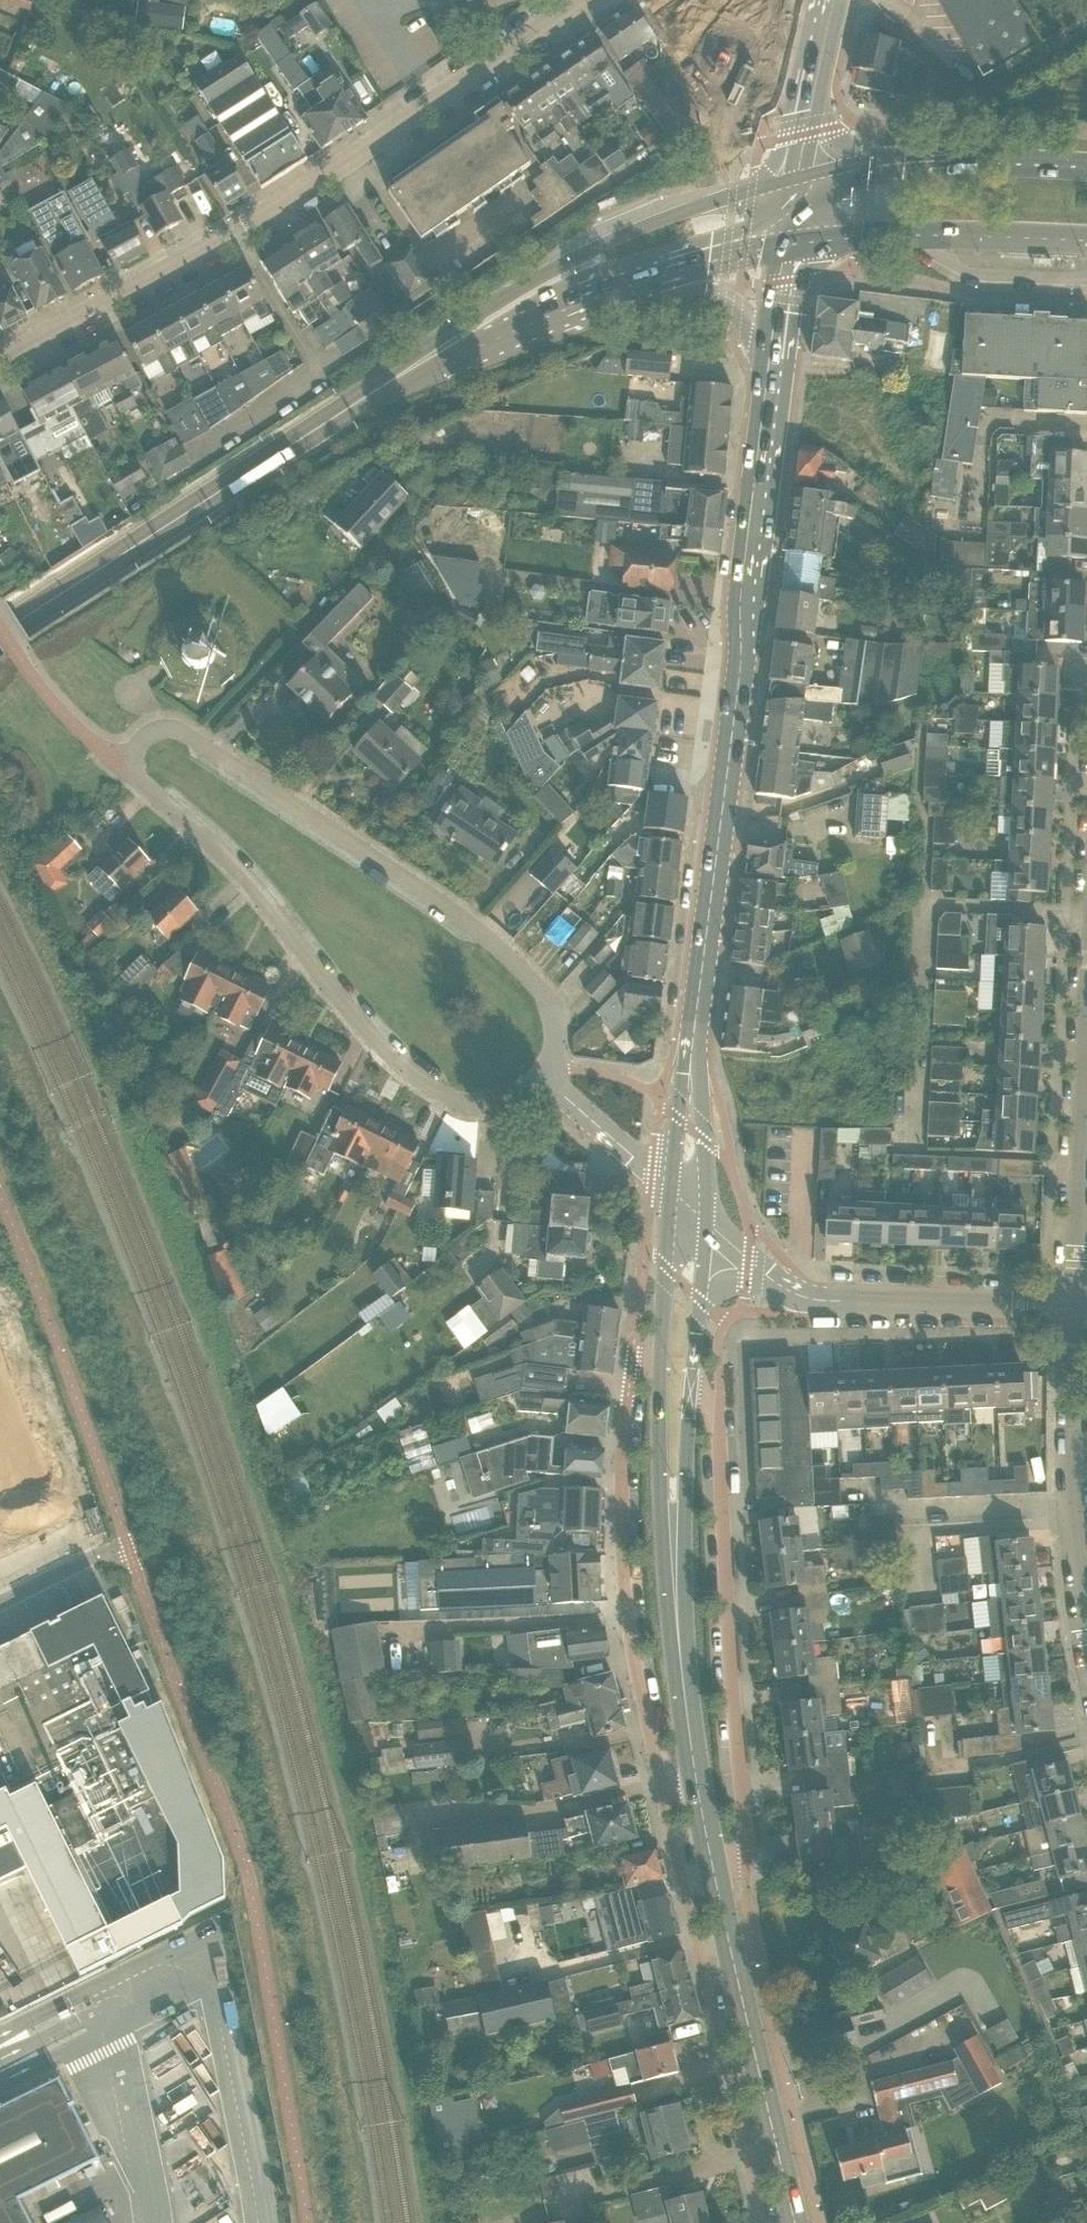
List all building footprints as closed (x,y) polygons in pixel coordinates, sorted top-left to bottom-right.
[(29,10),(32,0),(0,0),(0,2),(29,10)] [(147,26),(183,30),(185,8),(159,5),(160,0),(149,0),(148,4),(150,4),(147,26)] [(783,0),(656,0),(640,11),(639,12),(666,50),(703,98),(705,102),(709,108),(706,132),(722,136),(721,140),(745,147),(747,139),(760,87),(766,64),(765,63),(770,45),(771,46),(783,0)] [(982,78),(1041,43),(1016,0),(937,0),(982,78)] [(279,29),(287,41),(308,26),(315,37),(331,26),(316,2),(299,13),(300,15),(279,29)] [(632,5),(597,30),(619,61),(654,36),(632,5)] [(271,24),(256,34),(276,64),(293,91),(297,88),(308,81),(271,24)] [(154,33),(144,41),(152,51),(162,43),(154,33)] [(590,35),(572,47),(594,79),(596,78),(603,73),(619,96),(624,94),(640,117),(645,114),(629,90),(590,35)] [(860,35),(853,68),(889,76),(886,93),(924,101),(930,71),(900,44),(898,44),(898,43),(860,35)] [(137,40),(122,50),(130,62),(145,52),(137,40)] [(572,47),(553,60),(575,92),(594,94),(596,94),(604,107),(612,102),(612,101),(596,78),(594,79),(572,47)] [(261,189),(307,159),(240,56),(195,85),(261,189)] [(553,60),(537,72),(559,104),(576,126),(592,115),(604,107),(596,94),(594,94),(586,100),(583,95),(579,97),(575,92),(553,60)] [(690,126),(659,82),(643,60),(623,74),(665,132),(660,136),(661,138),(670,152),(690,126)] [(20,79),(0,69),(0,91),(11,97),(20,79)] [(559,104),(537,72),(518,85),(550,130),(552,129),(560,123),(567,133),(576,126),(559,104)] [(319,74),(308,81),(344,134),(367,119),(346,88),(334,96),(319,74)] [(344,134),(308,81),(297,88),(312,110),(300,118),(321,149),(344,134)] [(943,82),(937,109),(952,112),(956,94),(943,82)] [(523,129),(531,123),(538,134),(537,135),(546,148),(557,140),(559,138),(552,129),(550,130),(518,85),(501,97),(523,129)] [(26,117),(39,141),(71,107),(44,93),(26,117)] [(513,122),(497,99),(474,116),(482,128),(468,137),(464,132),(435,152),(439,157),(425,167),(421,162),(392,182),(396,187),(388,192),(421,240),(431,233),(436,240),(460,223),(455,217),(469,207),(474,214),(486,205),(482,198),(496,189),(500,195),(524,178),(520,172),(530,165),(511,138),(517,135),(510,124),(513,122)] [(92,105),(82,111),(93,131),(103,125),(92,105)] [(198,115),(186,123),(197,141),(214,168),(213,169),(204,174),(225,206),(228,204),(231,205),(237,202),(238,198),(240,197),(247,193),(202,122),(198,115)] [(0,153),(0,167),(1,168),(39,144),(38,143),(39,141),(26,117),(0,153)] [(661,138),(660,136),(651,124),(639,133),(649,146),(661,138)] [(105,126),(96,130),(103,143),(112,138),(105,126)] [(596,154),(611,174),(628,162),(612,140),(595,152),(596,154)] [(114,159),(110,161),(117,174),(124,186),(128,193),(137,210),(140,208),(144,214),(156,236),(159,235),(165,232),(182,221),(166,193),(168,192),(170,195),(184,187),(180,180),(183,179),(176,166),(146,183),(142,186),(133,170),(137,167),(127,149),(113,157),(114,159)] [(596,154),(580,166),(595,185),(611,174),(596,154)] [(577,197),(561,179),(547,161),(539,167),(544,173),(532,181),(537,188),(530,193),(542,211),(529,220),(534,227),(577,197)] [(595,185),(580,166),(561,179),(577,197),(595,185)] [(11,187),(10,185),(5,175),(1,168),(0,167),(0,193),(11,187)] [(5,175),(10,185),(19,180),(14,170),(5,175)] [(124,186),(116,190),(120,198),(128,193),(124,186)] [(131,223),(119,229),(98,191),(75,203),(96,242),(100,240),(115,269),(147,252),(131,223)] [(46,201),(28,211),(40,234),(72,292),(103,275),(86,243),(88,242),(72,212),(57,221),(46,201)] [(347,206),(323,221),(343,252),(355,245),(370,269),(382,261),(347,206)] [(318,224),(289,242),(312,279),(319,274),(329,290),(333,288),(323,272),(341,261),(318,224)] [(312,279),(289,242),(275,251),(298,288),(307,282),(327,313),(334,309),(324,293),(329,290),(319,274),(312,279)] [(411,246),(384,265),(407,298),(434,279),(411,246)] [(40,249),(20,260),(15,251),(4,257),(17,281),(20,279),(36,308),(46,303),(48,306),(66,296),(40,249)] [(298,288),(275,251),(261,260),(293,313),(298,310),(308,325),(318,319),(298,288)] [(245,268),(221,281),(244,324),(258,316),(260,321),(271,315),(245,268)] [(244,324),(221,281),(197,295),(220,337),(244,324)] [(3,330),(27,317),(9,285),(0,290),(0,325),(3,330)] [(345,306),(367,340),(393,323),(372,289),(345,306)] [(905,308),(905,295),(876,294),(876,307),(905,308)] [(197,295),(173,308),(199,354),(211,347),(211,348),(222,342),(220,337),(197,295)] [(819,300),(815,328),(885,337),(887,323),(871,321),(871,325),(857,323),(857,319),(859,305),(826,301),(819,300)] [(173,308),(150,321),(177,369),(200,356),(198,354),(199,354),(173,308)] [(315,331),(326,348),(353,330),(342,313),(315,331)] [(935,463),(929,497),(952,500),(958,463),(972,465),(986,377),(1039,380),(1086,383),(1086,322),(1047,320),(1047,323),(1034,322),(1034,319),(965,316),(963,351),(952,350),(949,375),(955,376),(942,460),(935,460),(935,463)] [(150,321),(125,334),(143,366),(156,358),(165,373),(166,375),(177,369),(150,321)] [(887,323),(885,337),(902,339),(904,325),(900,324),(887,323)] [(815,328),(812,356),(852,361),(854,344),(868,346),(867,350),(883,352),(885,337),(815,328)] [(885,337),(883,352),(894,353),(901,354),(902,339),(885,337)] [(116,339),(90,353),(114,398),(121,412),(135,405),(129,393),(142,386),(135,374),(116,339)] [(669,379),(672,353),(627,349),(613,347),(595,372),(669,379)] [(282,351),(264,361),(276,382),(293,370),(303,364),(301,360),(291,366),(282,351)] [(63,367),(53,372),(72,408),(77,417),(87,435),(91,441),(109,432),(108,429),(96,408),(114,398),(90,353),(63,367)] [(276,382),(264,361),(241,374),(254,398),(276,382)] [(53,372),(22,389),(40,423),(33,427),(49,456),(87,435),(77,417),(53,372)] [(254,398),(241,374),(217,387),(232,414),(254,398)] [(1039,380),(1038,401),(1024,401),(1024,411),(1086,414),(1086,394),(1086,383),(1039,380)] [(640,402),(637,422),(670,426),(728,432),(732,387),(692,383),(690,399),(682,398),(680,413),(662,411),(658,404),(640,402)] [(232,414),(217,387),(193,400),(195,402),(210,430),(232,414)] [(985,388),(985,406),(996,407),(997,388),(985,388)] [(0,401),(0,458),(14,484),(40,470),(36,462),(19,431),(2,400),(0,401)] [(210,430),(195,402),(168,417),(183,444),(210,430)] [(642,442),(644,424),(629,422),(627,441),(642,442)] [(670,426),(667,464),(684,466),(683,473),(724,477),(728,432),(670,426)] [(1030,457),(1033,457),(1032,479),(1043,479),(1045,479),(1086,481),(1086,456),(1079,455),(1075,455),(1075,449),(1074,449),(1074,438),(1063,438),(1031,436),(1030,457)] [(165,445),(145,455),(160,482),(191,466),(180,445),(168,452),(165,445)] [(800,447),(795,486),(817,489),(818,482),(834,484),(835,472),(846,472),(847,467),(836,459),(823,450),(818,450),(808,448),(800,447)] [(530,460),(529,470),(558,472),(558,462),(530,460)] [(136,464),(118,474),(110,479),(119,494),(120,493),(123,499),(137,491),(133,484),(144,477),(136,464)] [(381,474),(373,467),(362,479),(370,486),(344,514),(334,504),(324,515),(360,549),(409,496),(382,472),(381,474)] [(531,472),(530,489),(552,491),(554,474),(531,472)] [(559,472),(554,514),(722,533),(727,495),(666,489),(666,483),(559,472)] [(1044,492),(1044,509),(1050,509),(1086,511),(1086,507),(1086,481),(1045,479),(1044,492)] [(993,507),(1007,508),(1008,487),(994,487),(993,507)] [(794,490),(786,553),(821,558),(828,558),(834,517),(854,520),(855,508),(837,506),(838,496),(816,493),(794,490)] [(72,498),(59,505),(71,527),(83,549),(107,534),(98,517),(86,523),(72,498)] [(501,534),(504,514),(464,509),(462,528),(501,534)] [(1086,511),(1050,509),(1049,524),(1043,524),(1042,538),(1048,538),(1086,540),(1086,511)] [(722,533),(554,514),(554,516),(561,517),(597,520),(595,543),(652,548),(653,540),(683,542),(682,551),(719,555),(722,533)] [(924,554),(935,560),(936,537),(906,516),(894,535),(924,554)] [(986,535),(1010,536),(1011,523),(986,522),(986,535)] [(986,535),(985,543),(984,570),(988,570),(1008,571),(1010,536),(986,535)] [(1086,540),(1048,538),(1047,563),(1042,563),(1042,572),(1065,573),(1066,558),(1085,559),(1086,540)] [(938,568),(974,570),(984,570),(985,543),(939,541),(938,562),(939,563),(938,568)] [(613,549),(612,566),(625,567),(624,586),(671,591),(674,555),(613,549)] [(821,558),(786,553),(783,576),(793,578),(794,573),(802,574),(802,577),(819,579),(820,565),(821,558)] [(938,562),(935,560),(924,554),(916,588),(947,595),(938,570),(938,568),(939,563),(938,562)] [(480,563),(430,556),(460,606),(479,608),(482,586),(477,585),(480,563)] [(846,557),(843,566),(857,570),(860,561),(846,557)] [(438,590),(421,562),(405,571),(422,600),(438,590)] [(793,578),(783,576),(780,594),(782,594),(817,599),(832,601),(836,567),(820,565),(819,579),(802,577),(802,574),(794,573),(793,578)] [(593,589),(595,570),(565,566),(563,585),(593,589)] [(974,570),(938,568),(938,570),(947,595),(961,598),(961,610),(973,611),(973,609),(974,570)] [(974,570),(973,609),(986,609),(988,570),(984,570),(974,570)] [(1028,612),(1082,614),(1083,602),(1086,600),(1086,589),(1084,586),(1084,585),(1079,585),(1077,585),(1061,584),(1049,584),(1047,584),(1029,583),(1028,601),(1028,612)] [(316,657),(317,658),(289,687),(309,707),(308,708),(311,711),(314,708),(327,720),(363,682),(326,646),(374,598),(363,587),(360,584),(310,634),(325,648),(316,657)] [(817,599),(782,594),(777,628),(813,633),(817,599)] [(611,596),(609,614),(607,626),(666,634),(670,603),(625,597),(611,596)] [(453,606),(443,613),(451,624),(461,617),(453,606)] [(1028,612),(1027,640),(1081,642),(1082,614),(1028,612)] [(878,628),(861,626),(860,639),(876,641),(878,628)] [(539,633),(536,650),(558,653),(661,667),(665,644),(609,636),(607,649),(591,646),(591,645),(587,645),(588,639),(539,633)] [(160,661),(169,677),(189,666),(191,667),(194,668),(197,668),(198,668),(200,668),(203,667),(206,666),(208,665),(210,663),(211,662),(213,660),(214,657),(215,654),(215,651),(215,648),(215,646),(214,645),(214,643),(213,641),(212,640),(210,638),(209,637),(208,636),(205,635),(203,634),(201,634),(199,634),(196,634),(194,634),(192,635),(190,636),(189,636),(187,638),(186,639),(185,640),(183,642),(182,644),(182,645),(181,647),(181,649),(160,661)] [(971,635),(971,651),(989,651),(1003,652),(1004,636),(971,635)] [(807,686),(805,701),(833,703),(840,704),(876,707),(916,695),(923,644),(885,645),(845,639),(838,689),(807,686)] [(805,701),(807,686),(812,648),(775,643),(767,705),(804,701),(805,701)] [(924,643),(924,654),(963,654),(963,643),(924,643)] [(1003,652),(1002,683),(1004,683),(1003,692),(1003,694),(1019,695),(1055,697),(1056,685),(1057,668),(1036,667),(1036,654),(1003,652)] [(558,653),(557,657),(556,665),(621,674),(620,685),(658,690),(661,667),(558,653)] [(497,669),(491,657),(474,665),(480,677),(497,669)] [(973,694),(975,672),(961,671),(959,693),(973,694)] [(396,679),(378,700),(392,711),(397,704),(409,690),(396,679)] [(1019,695),(1017,723),(1054,724),(1055,697),(1019,695)] [(589,730),(583,720),(567,730),(580,750),(612,728),(653,733),(657,703),(617,698),(615,716),(605,720),(589,730)] [(804,701),(767,705),(761,749),(797,753),(802,719),(831,723),(833,703),(805,701),(804,701)] [(956,719),(978,721),(978,707),(956,706),(956,719)] [(978,721),(956,719),(955,734),(977,735),(978,721)] [(1002,722),(1001,749),(1052,752),(1054,724),(1017,723),(1002,722)] [(394,788),(419,760),(380,724),(354,751),(394,788)] [(612,728),(580,750),(586,760),(587,761),(611,746),(610,755),(612,755),(611,760),(648,764),(649,760),(653,733),(612,728)] [(530,739),(512,747),(534,797),(559,769),(549,760),(543,767),(530,739)] [(879,755),(886,777),(915,767),(917,740),(879,755)] [(797,753),(761,749),(759,767),(795,772),(795,774),(812,776),(814,764),(796,761),(797,753)] [(1052,752),(1001,749),(999,749),(998,762),(1000,762),(999,777),(1051,780),(1052,752)] [(925,759),(924,774),(946,775),(946,760),(925,759)] [(611,760),(606,801),(631,804),(645,790),(648,764),(611,760)] [(795,772),(759,767),(755,794),(791,799),(810,793),(812,776),(795,774),(795,772)] [(818,772),(820,798),(845,796),(844,770),(818,772)] [(453,780),(440,771),(422,798),(435,807),(453,780)] [(946,775),(924,774),(923,788),(945,789),(946,775)] [(1051,780),(999,777),(998,805),(1050,808),(1051,780)] [(561,801),(547,785),(534,797),(548,813),(561,801)] [(494,864),(513,836),(473,809),(478,802),(461,791),(438,826),(494,864)] [(888,793),(858,791),(855,836),(884,838),(888,793)] [(645,829),(682,834),(687,798),(649,794),(645,829)] [(955,816),(944,816),(944,802),(922,800),(922,802),(928,803),(927,816),(933,816),(933,830),(954,831),(955,816)] [(1050,808),(998,805),(997,817),(1012,818),(1012,834),(1048,836),(1050,808)] [(954,831),(933,830),(932,844),(953,845),(954,831)] [(1012,834),(1010,862),(1047,864),(1048,836),(1012,834)] [(631,836),(612,855),(624,867),(640,869),(640,865),(678,870),(681,843),(644,838),(631,836)] [(68,838),(48,857),(59,868),(78,850),(68,838)] [(149,861),(128,840),(90,877),(110,899),(149,861)] [(749,840),(747,858),(754,859),(752,874),(781,877),(781,875),(801,877),(817,874),(819,863),(792,860),(794,845),(749,840)] [(528,872),(551,892),(574,866),(551,845),(528,872)] [(946,891),(948,859),(931,858),(930,890),(946,891)] [(1047,864),(1010,862),(995,862),(994,873),(1010,874),(1008,901),(1028,903),(1029,891),(1045,892),(1047,864)] [(640,865),(640,869),(636,898),(674,902),(678,870),(640,865)] [(817,876),(830,909),(850,905),(843,870),(817,876)] [(741,879),(737,907),(773,912),(775,895),(792,897),(793,885),(741,879)] [(620,898),(622,882),(609,881),(607,896),(620,898)] [(197,911),(177,890),(148,918),(168,939),(197,911)] [(115,922),(125,912),(116,903),(106,913),(115,922)] [(555,903),(537,919),(543,925),(561,910),(555,903)] [(669,942),(673,909),(637,904),(633,938),(669,942)] [(773,912),(737,907),(735,925),(753,927),(753,930),(771,932),(773,912)] [(568,908),(545,937),(558,948),(582,919),(568,908)] [(906,924),(901,910),(886,916),(891,930),(906,924)] [(102,911),(86,926),(99,939),(114,924),(102,911)] [(125,912),(115,922),(124,932),(134,922),(125,912)] [(827,936),(841,931),(836,917),(822,921),(827,936)] [(598,934),(585,923),(568,944),(580,955),(598,934)] [(753,927),(735,925),(731,962),(767,966),(771,932),(753,930),(753,927)] [(1007,927),(1006,944),(991,944),(990,955),(995,956),(1005,956),(1042,957),(1043,929),(1007,927)] [(880,962),(869,931),(839,941),(851,973),(880,962)] [(936,952),(969,954),(970,937),(937,936),(936,952)] [(600,940),(588,954),(599,964),(612,950),(600,940)] [(628,978),(663,982),(668,947),(632,942),(628,978)] [(969,954),(936,952),(935,969),(968,970),(969,954)] [(191,967),(186,979),(185,979),(184,982),(180,991),(184,994),(181,1000),(207,1013),(210,1007),(216,1009),(234,971),(198,953),(191,967)] [(185,979),(186,979),(191,967),(183,964),(174,955),(166,962),(157,971),(169,982),(174,977),(184,982),(185,979)] [(995,956),(993,983),(1040,985),(1042,957),(1005,956),(995,956)] [(139,957),(111,986),(116,991),(123,998),(126,1001),(145,982),(154,972),(158,969),(150,961),(147,964),(139,957)] [(598,1002),(616,982),(603,970),(584,990),(598,1002)] [(234,971),(216,1009),(214,1013),(218,1015),(217,1018),(238,1028),(239,1025),(249,1030),(270,989),(234,971)] [(590,1019),(582,1027),(593,1033),(598,1028),(604,1022),(612,1029),(622,1018),(624,1010),(644,1012),(659,1014),(663,988),(626,983),(596,1013),(590,1019)] [(1040,985),(993,983),(991,1011),(1002,1011),(1039,1013),(1040,985)] [(728,987),(723,1027),(758,1031),(758,1028),(774,1030),(779,1030),(779,1026),(781,1026),(785,994),(728,987)] [(933,1008),(966,1009),(967,992),(934,991),(933,1008)] [(966,1009),(933,1008),(933,1025),(965,1026),(966,1009)] [(129,1027),(121,1010),(107,1017),(115,1034),(129,1027)] [(1039,1013),(1002,1011),(1001,1039),(1037,1041),(1039,1013)] [(824,1033),(818,1018),(799,1026),(806,1040),(824,1033)] [(213,1113),(207,1123),(220,1128),(223,1126),(243,1089),(276,1105),(283,1090),(285,1087),(305,1046),(284,1036),(284,1032),(275,1027),(271,1030),(269,1028),(268,1032),(266,1034),(258,1030),(259,1028),(258,1028),(257,1029),(241,1061),(230,1083),(213,1113)] [(758,1031),(723,1027),(720,1049),(755,1054),(757,1040),(771,1042),(791,1039),(789,1028),(779,1030),(774,1030),(758,1028),(758,1031)] [(1037,1041),(1001,1039),(1000,1067),(1036,1069),(1037,1041)] [(305,1046),(285,1087),(310,1100),(317,1085),(328,1090),(341,1064),(305,1046)] [(931,1046),(931,1063),(963,1065),(964,1048),(931,1046)] [(194,1102),(213,1113),(230,1083),(234,1074),(241,1061),(229,1056),(221,1051),(194,1102)] [(963,1065),(931,1063),(930,1081),(962,1082),(963,1065)] [(1036,1069),(1000,1067),(998,1095),(1035,1097),(1036,1069)] [(982,1111),(982,1122),(1033,1125),(1035,1097),(998,1095),(997,1113),(982,1111)] [(929,1103),(928,1119),(960,1121),(961,1105),(929,1103)] [(362,1167),(364,1163),(383,1125),(347,1107),(326,1149),(362,1167)] [(982,1132),(975,1150),(1032,1153),(1033,1125),(982,1122),(982,1132)] [(419,1143),(383,1125),(364,1163),(388,1175),(392,1176),(397,1175),(402,1172),(405,1168),(406,1169),(419,1143)] [(817,1180),(834,1180),(837,1129),(820,1129),(817,1180)] [(860,1129),(859,1143),(859,1147),(891,1146),(891,1129),(860,1129)] [(301,1132),(287,1161),(301,1168),(302,1168),(303,1166),(316,1139),(301,1132)] [(439,1154),(436,1198),(445,1199),(444,1208),(470,1211),(475,1161),(461,1160),(461,1156),(439,1154)] [(914,1169),(914,1156),(893,1155),(892,1168),(914,1169)] [(914,1156),(914,1169),(935,1170),(936,1157),(914,1156)] [(969,1172),(970,1159),(948,1158),(948,1171),(969,1172)] [(991,1159),(970,1159),(969,1172),(990,1173),(991,1159)] [(999,1160),(999,1177),(1031,1179),(1032,1161),(999,1160)] [(512,1224),(587,1231),(589,1201),(583,1201),(585,1174),(554,1171),(550,1213),(529,1211),(525,1206),(513,1215),(512,1224)] [(216,1184),(208,1173),(197,1182),(205,1192),(216,1184)] [(1012,1186),(1001,1186),(1001,1194),(1007,1194),(1012,1190),(1012,1186)] [(475,1229),(492,1217),(494,1192),(478,1191),(475,1229)] [(397,1210),(403,1198),(392,1192),(385,1204),(397,1210)] [(856,1192),(855,1206),(828,1205),(826,1241),(854,1242),(857,1192),(856,1192)] [(857,1192),(854,1242),(882,1243),(885,1193),(857,1192)] [(885,1193),(882,1243),(910,1245),(912,1209),(911,1208),(912,1194),(885,1193)] [(912,1209),(910,1245),(938,1246),(940,1195),(928,1195),(928,1209),(912,1209)] [(940,1195),(938,1246),(966,1247),(968,1211),(951,1210),(952,1196),(940,1195)] [(403,1198),(397,1210),(409,1216),(415,1204),(403,1198)] [(968,1211),(966,1247),(994,1249),(996,1200),(984,1199),(984,1212),(968,1211)] [(1008,1200),(996,1200),(994,1249),(1022,1250),(1024,1214),(1007,1213),(1008,1200)] [(199,1224),(207,1248),(217,1245),(209,1220),(199,1224)] [(587,1233),(587,1231),(515,1225),(512,1224),(512,1225),(514,1225),(512,1255),(524,1256),(524,1260),(538,1261),(536,1278),(563,1281),(565,1257),(584,1259),(586,1245),(587,1245),(590,1243),(591,1236),(588,1233),(587,1233)] [(468,1236),(448,1253),(458,1266),(479,1249),(468,1236)] [(390,1296),(404,1285),(387,1264),(373,1274),(390,1296)] [(476,1288),(483,1297),(469,1308),(486,1330),(486,1331),(507,1316),(524,1304),(523,1303),(525,1302),(501,1270),(476,1288)] [(398,1302),(380,1316),(388,1327),(407,1314),(398,1302)] [(582,1323),(556,1320),(530,1330),(534,1341),(554,1335),(616,1343),(620,1313),(584,1308),(582,1323)] [(486,1330),(479,1335),(488,1346),(515,1327),(507,1316),(486,1331),(486,1330)] [(554,1335),(534,1341),(534,1343),(509,1352),(514,1367),(528,1363),(569,1369),(580,1370),(581,1375),(590,1376),(592,1372),(612,1375),(616,1343),(554,1335)] [(970,1423),(970,1408),(967,1362),(951,1363),(951,1369),(941,1370),(943,1421),(944,1424),(970,1423)] [(985,1362),(967,1362),(970,1408),(996,1407),(994,1367),(985,1368),(985,1362)] [(528,1363),(514,1367),(473,1380),(481,1403),(520,1391),(565,1393),(569,1369),(528,1363)] [(814,1507),(813,1493),(812,1468),(810,1434),(807,1376),(793,1377),(792,1364),(752,1366),(758,1510),(784,1509),(788,1508),(814,1507)] [(931,1364),(914,1365),(917,1422),(943,1421),(941,1370),(932,1370),(931,1364)] [(917,1422),(914,1365),(898,1366),(898,1372),(888,1372),(890,1423),(917,1422)] [(997,1414),(1024,1413),(1022,1366),(994,1367),(996,1407),(997,1414)] [(890,1423),(888,1372),(861,1374),(864,1428),(890,1427),(890,1423)] [(1037,1373),(1023,1373),(1025,1399),(1038,1399),(1037,1373)] [(864,1428),(861,1374),(834,1375),(837,1430),(864,1428)] [(837,1430),(834,1375),(807,1376),(810,1434),(837,1433),(837,1430)] [(565,1394),(565,1393),(520,1391),(481,1403),(481,1404),(493,1400),(499,1422),(515,1419),(541,1413),(542,1405),(568,1408),(566,1432),(605,1436),(608,1404),(571,1401),(571,1395),(565,1394)] [(403,1411),(396,1399),(377,1412),(385,1423),(403,1411)] [(280,1406),(279,1402),(266,1406),(272,1427),(303,1418),(298,1401),(280,1406)] [(476,1469),(464,1473),(471,1496),(491,1489),(513,1482),(512,1480),(527,1475),(526,1472),(601,1478),(604,1450),(566,1447),(565,1467),(551,1466),(554,1436),(533,1434),(471,1455),(476,1469)] [(892,1463),(866,1464),(866,1478),(880,1477),(880,1491),(894,1490),(893,1473),(892,1463)] [(866,1478),(866,1464),(852,1465),(853,1478),(866,1478)] [(1000,1480),(1001,1495),(1028,1493),(1027,1466),(1012,1467),(1013,1479),(1000,1480)] [(813,1493),(840,1492),(839,1479),(826,1479),(826,1468),(812,1468),(813,1493)] [(986,1468),(973,1469),(974,1496),(1001,1495),(1000,1480),(987,1480),(986,1468)] [(974,1496),(973,1469),(959,1469),(960,1482),(946,1482),(947,1497),(974,1496)] [(921,1499),(919,1471),(893,1473),(894,1490),(908,1489),(908,1499),(921,1499)] [(947,1497),(946,1482),(933,1483),(932,1471),(919,1471),(921,1499),(947,1497)] [(482,1540),(482,1554),(503,1555),(556,1552),(573,1551),(596,1550),(596,1532),(598,1532),(600,1490),(598,1490),(598,1491),(543,1488),(518,1495),(516,1541),(482,1540)] [(841,1504),(840,1492),(813,1493),(814,1507),(817,1507),(841,1506),(841,1504)] [(814,1507),(788,1508),(789,1520),(760,1523),(764,1556),(800,1551),(798,1534),(820,1531),(817,1507),(814,1507)] [(895,1526),(888,1527),(886,1513),(869,1515),(873,1543),(889,1540),(896,1540),(895,1526)] [(983,1573),(988,1573),(1034,1568),(1031,1540),(998,1544),(997,1536),(978,1538),(983,1573)] [(800,1551),(764,1556),(768,1588),(797,1585),(799,1598),(827,1594),(824,1566),(802,1569),(800,1551)] [(425,1561),(418,1561),(418,1575),(420,1610),(536,1604),(538,1604),(549,1603),(551,1603),(551,1604),(590,1602),(590,1601),(601,1601),(599,1574),(599,1556),(599,1554),(557,1556),(556,1552),(503,1555),(474,1556),(474,1557),(474,1559),(455,1559),(425,1561)] [(939,1578),(968,1575),(966,1559),(937,1562),(939,1578)] [(1037,1595),(1034,1568),(988,1573),(991,1600),(1037,1595)] [(897,1571),(879,1572),(880,1586),(898,1585),(897,1571)] [(968,1575),(939,1578),(941,1595),(969,1592),(968,1575)] [(827,1594),(799,1598),(800,1611),(771,1614),(775,1647),(811,1642),(809,1626),(831,1623),(827,1594)] [(1037,1595),(991,1600),(991,1601),(986,1602),(989,1627),(1040,1622),(1040,1620),(1044,1619),(1043,1608),(1038,1609),(1037,1595)] [(26,1867),(67,1950),(80,1976),(182,1924),(182,1923),(190,1916),(225,1899),(224,1860),(162,1703),(160,1704),(154,1707),(147,1693),(150,1692),(139,1671),(131,1654),(106,1604),(102,1596),(59,1618),(57,1619),(58,1621),(50,1625),(49,1623),(47,1624),(30,1632),(31,1634),(0,1649),(0,1880),(26,1867)] [(926,1607),(929,1634),(945,1632),(942,1605),(926,1607)] [(929,1634),(926,1607),(909,1609),(912,1636),(929,1634)] [(377,1621),(331,1630),(340,1681),(368,1677),(385,1674),(377,1621)] [(1043,1649),(1040,1622),(989,1627),(992,1654),(997,1654),(1043,1649)] [(568,1633),(567,1629),(507,1637),(511,1670),(531,1670),(531,1669),(572,1667),(571,1661),(607,1657),(604,1628),(568,1633)] [(431,1643),(433,1673),(456,1672),(454,1641),(431,1643)] [(813,1659),(811,1642),(775,1647),(779,1679),(808,1676),(809,1689),(838,1685),(835,1656),(813,1659)] [(920,1644),(909,1651),(916,1664),(928,1656),(920,1644)] [(1043,1649),(997,1654),(1000,1681),(1046,1676),(1043,1649)] [(909,1664),(896,1665),(897,1677),(910,1676),(909,1664)] [(921,1666),(910,1667),(912,1685),(923,1684),(921,1666)] [(496,1691),(542,1690),(541,1669),(531,1670),(511,1670),(494,1670),(496,1691)] [(546,1717),(547,1720),(619,1701),(612,1674),(577,1683),(563,1684),(563,1690),(562,1690),(565,1704),(556,1706),(554,1702),(535,1707),(538,1719),(546,1717)] [(1046,1676),(1000,1681),(1001,1692),(1000,1693),(1001,1707),(995,1708),(995,1709),(1049,1703),(1046,1676)] [(368,1677),(340,1681),(347,1712),(350,1725),(356,1723),(367,1720),(378,1718),(368,1677)] [(838,1685),(809,1689),(811,1702),(782,1705),(786,1738),(822,1733),(820,1717),(842,1715),(838,1685)] [(935,1688),(938,1715),(954,1713),(951,1686),(935,1688)] [(938,1715),(935,1688),(918,1690),(921,1717),(938,1715)] [(626,1729),(619,1701),(547,1720),(550,1731),(560,1728),(560,1729),(587,1722),(591,1738),(626,1729)] [(1049,1703),(995,1709),(997,1723),(1018,1720),(1020,1734),(1052,1731),(1049,1703)] [(911,1708),(894,1710),(895,1724),(912,1722),(911,1708)] [(450,1736),(448,1719),(417,1723),(419,1740),(450,1736)] [(367,1720),(356,1723),(364,1753),(374,1750),(367,1720)] [(506,1722),(491,1722),(491,1735),(500,1735),(506,1729),(506,1722)] [(824,1750),(822,1733),(786,1738),(790,1770),(819,1767),(821,1780),(850,1776),(846,1747),(824,1750)] [(990,1737),(961,1740),(961,1741),(963,1757),(963,1758),(992,1755),(992,1754),(990,1737)] [(461,1741),(412,1746),(415,1770),(464,1765),(461,1741)] [(917,1744),(898,1746),(899,1762),(918,1760),(917,1744)] [(592,1792),(601,1790),(600,1783),(616,1779),(613,1768),(619,1765),(616,1754),(610,1754),(609,1750),(581,1757),(579,1751),(570,1751),(562,1753),(564,1757),(551,1761),(556,1779),(541,1783),(545,1801),(572,1794),(573,1797),(581,1795),(583,1798),(592,1795),(592,1792)] [(1027,1761),(1033,1786),(1021,1788),(1025,1802),(1072,1789),(1063,1752),(1027,1761)] [(908,1769),(893,1771),(894,1781),(910,1779),(908,1769)] [(850,1776),(821,1780),(822,1793),(793,1797),(797,1829),(833,1825),(832,1809),(853,1806),(850,1776)] [(953,1788),(956,1818),(974,1816),(970,1786),(953,1788)] [(956,1818),(953,1788),(937,1790),(941,1820),(956,1818)] [(448,1789),(435,1791),(437,1804),(450,1802),(448,1789)] [(1072,1789),(1025,1802),(1020,1804),(1026,1828),(1079,1815),(1072,1789)] [(941,1820),(937,1790),(920,1791),(924,1822),(941,1820)] [(399,1804),(371,1809),(377,1837),(385,1835),(404,1831),(399,1804)] [(634,1836),(626,1804),(564,1820),(566,1828),(528,1833),(526,1819),(428,1832),(433,1871),(564,1854),(562,1839),(592,1831),(596,1846),(634,1836)] [(922,1815),(904,1817),(908,1862),(916,1861),(915,1848),(925,1847),(922,1815)] [(1079,1815),(1026,1828),(1027,1831),(1024,1832),(1030,1856),(1086,1842),(1079,1815)] [(832,1873),(861,1870),(855,1824),(857,1824),(856,1822),(833,1825),(797,1829),(801,1861),(830,1858),(832,1873)] [(973,1841),(963,1845),(970,1861),(980,1857),(973,1841)] [(1030,1856),(1034,1871),(1053,1866),(1056,1865),(1060,1878),(1063,1892),(1086,1886),(1086,1847),(1086,1842),(1030,1856)] [(992,1911),(970,1861),(963,1845),(962,1843),(929,1858),(959,1926),(992,1911)] [(578,1869),(611,1861),(608,1846),(575,1855),(578,1869)] [(626,1885),(664,1877),(663,1873),(665,1872),(663,1863),(661,1864),(660,1859),(658,1859),(655,1849),(615,1859),(619,1874),(623,1873),(626,1885)] [(502,1885),(530,1882),(527,1862),(499,1866),(502,1885)] [(836,1889),(827,1876),(816,1884),(825,1896),(836,1889)] [(1017,1886),(989,1894),(996,1909),(1021,1902),(1017,1886)] [(636,1887),(607,1895),(620,1949),(648,1942),(648,1941),(677,1934),(679,1934),(670,1896),(668,1896),(668,1897),(640,1904),(636,1887)] [(1059,1943),(1086,1936),(1086,1893),(1061,1899),(1067,1925),(1055,1927),(1059,1943)] [(1007,1930),(1044,1921),(1040,1904),(1029,1907),(1003,1913),(1007,1930)] [(500,1991),(490,1946),(483,1912),(459,1917),(466,1950),(477,1996),(500,1991)] [(844,1975),(878,1959),(878,1960),(905,1947),(896,1927),(880,1935),(882,1938),(870,1943),(862,1925),(831,1939),(838,1955),(835,1957),(844,1975)] [(1059,1943),(1059,1944),(1065,1942),(1071,1968),(1080,1965),(1080,1966),(1086,1964),(1086,1936),(1059,1943)] [(655,1981),(635,1986),(628,1988),(632,2000),(692,1984),(683,1951),(650,1960),(655,1981)] [(932,1981),(918,1957),(879,1980),(894,2004),(932,1981)] [(1041,1977),(1034,1960),(1022,1966),(1029,1982),(1041,1977)] [(546,1980),(477,1997),(478,2000),(486,2036),(555,2019),(546,1980)] [(1051,1999),(1045,1986),(1044,1983),(1033,1988),(1039,2003),(1049,1999),(1050,1999),(1051,1999)] [(692,1984),(632,2000),(617,2004),(618,2005),(620,2017),(654,2008),(659,2028),(700,2018),(692,1984)] [(432,2004),(429,1988),(414,1991),(417,2007),(432,2004)] [(477,1997),(477,1996),(442,2002),(450,2038),(482,2031),(475,2000),(478,2000),(477,1997)] [(598,2010),(613,2006),(612,1999),(596,2003),(598,2010)] [(1049,1999),(1039,2003),(1046,2019),(1058,2014),(1051,1999),(1050,1999),(1049,1999)] [(871,2032),(868,2022),(883,2018),(879,2004),(831,2016),(833,2022),(813,2027),(821,2056),(858,2047),(855,2036),(871,2032)] [(0,2007),(0,2019),(9,2015),(4,2005),(0,2007)] [(598,2010),(587,2013),(584,2014),(589,2034),(622,2026),(620,2017),(618,2005),(613,2006),(598,2010)] [(67,2010),(59,2014),(61,2019),(70,2015),(67,2010)] [(1018,2040),(1008,2021),(988,2032),(997,2050),(1018,2040)] [(1075,2053),(1067,2036),(1056,2041),(1063,2058),(1075,2053)] [(960,2059),(952,2064),(957,2083),(940,2088),(945,2097),(972,2082),(979,2095),(1001,2084),(975,2037),(954,2048),(960,2059)] [(608,2059),(612,2072),(625,2068),(629,2085),(677,2072),(669,2042),(608,2059)] [(1018,2046),(995,2060),(1000,2069),(1024,2055),(1018,2046)] [(606,2060),(590,2064),(593,2077),(609,2073),(606,2060)] [(835,2150),(843,2180),(882,2171),(885,2182),(904,2177),(899,2155),(916,2151),(910,2127),(904,2128),(897,2099),(940,2088),(957,2083),(952,2064),(951,2062),(870,2083),(876,2105),(877,2105),(885,2137),(835,2150)] [(1080,2080),(1072,2063),(1061,2068),(1069,2084),(1080,2080)] [(19,2199),(99,2159),(58,2077),(0,2106),(0,2222),(31,2222),(19,2199)] [(560,2108),(543,2123),(545,2130),(565,2124),(636,2106),(629,2085),(592,2095),(593,2098),(560,2107),(560,2108)] [(473,2099),(454,2103),(462,2143),(480,2139),(473,2099)] [(677,2106),(655,2112),(640,2115),(651,2159),(666,2155),(667,2156),(672,2155),(671,2154),(688,2149),(677,2106)] [(583,2121),(590,2145),(606,2141),(603,2133),(621,2128),(616,2112),(583,2121)] [(576,2200),(597,2194),(590,2166),(542,2178),(550,2209),(576,2203),(576,2200)] [(958,2200),(962,2208),(980,2199),(985,2208),(1024,2189),(1016,2172),(958,2200)] [(666,2188),(633,2196),(639,2222),(649,2220),(650,2222),(663,2222),(673,2220),(674,2222),(707,2222),(699,2195),(666,2203),(664,2195),(667,2194),(666,2188)] [(1042,2200),(1048,2212),(1067,2203),(1062,2191),(1042,2200)] [(206,2222),(230,2206),(224,2197),(200,2213),(206,2222)] [(66,2222),(107,2222),(99,2206),(66,2222)] [(1077,2212),(1059,2221),(1060,2222),(1083,2222),(1077,2212)]
